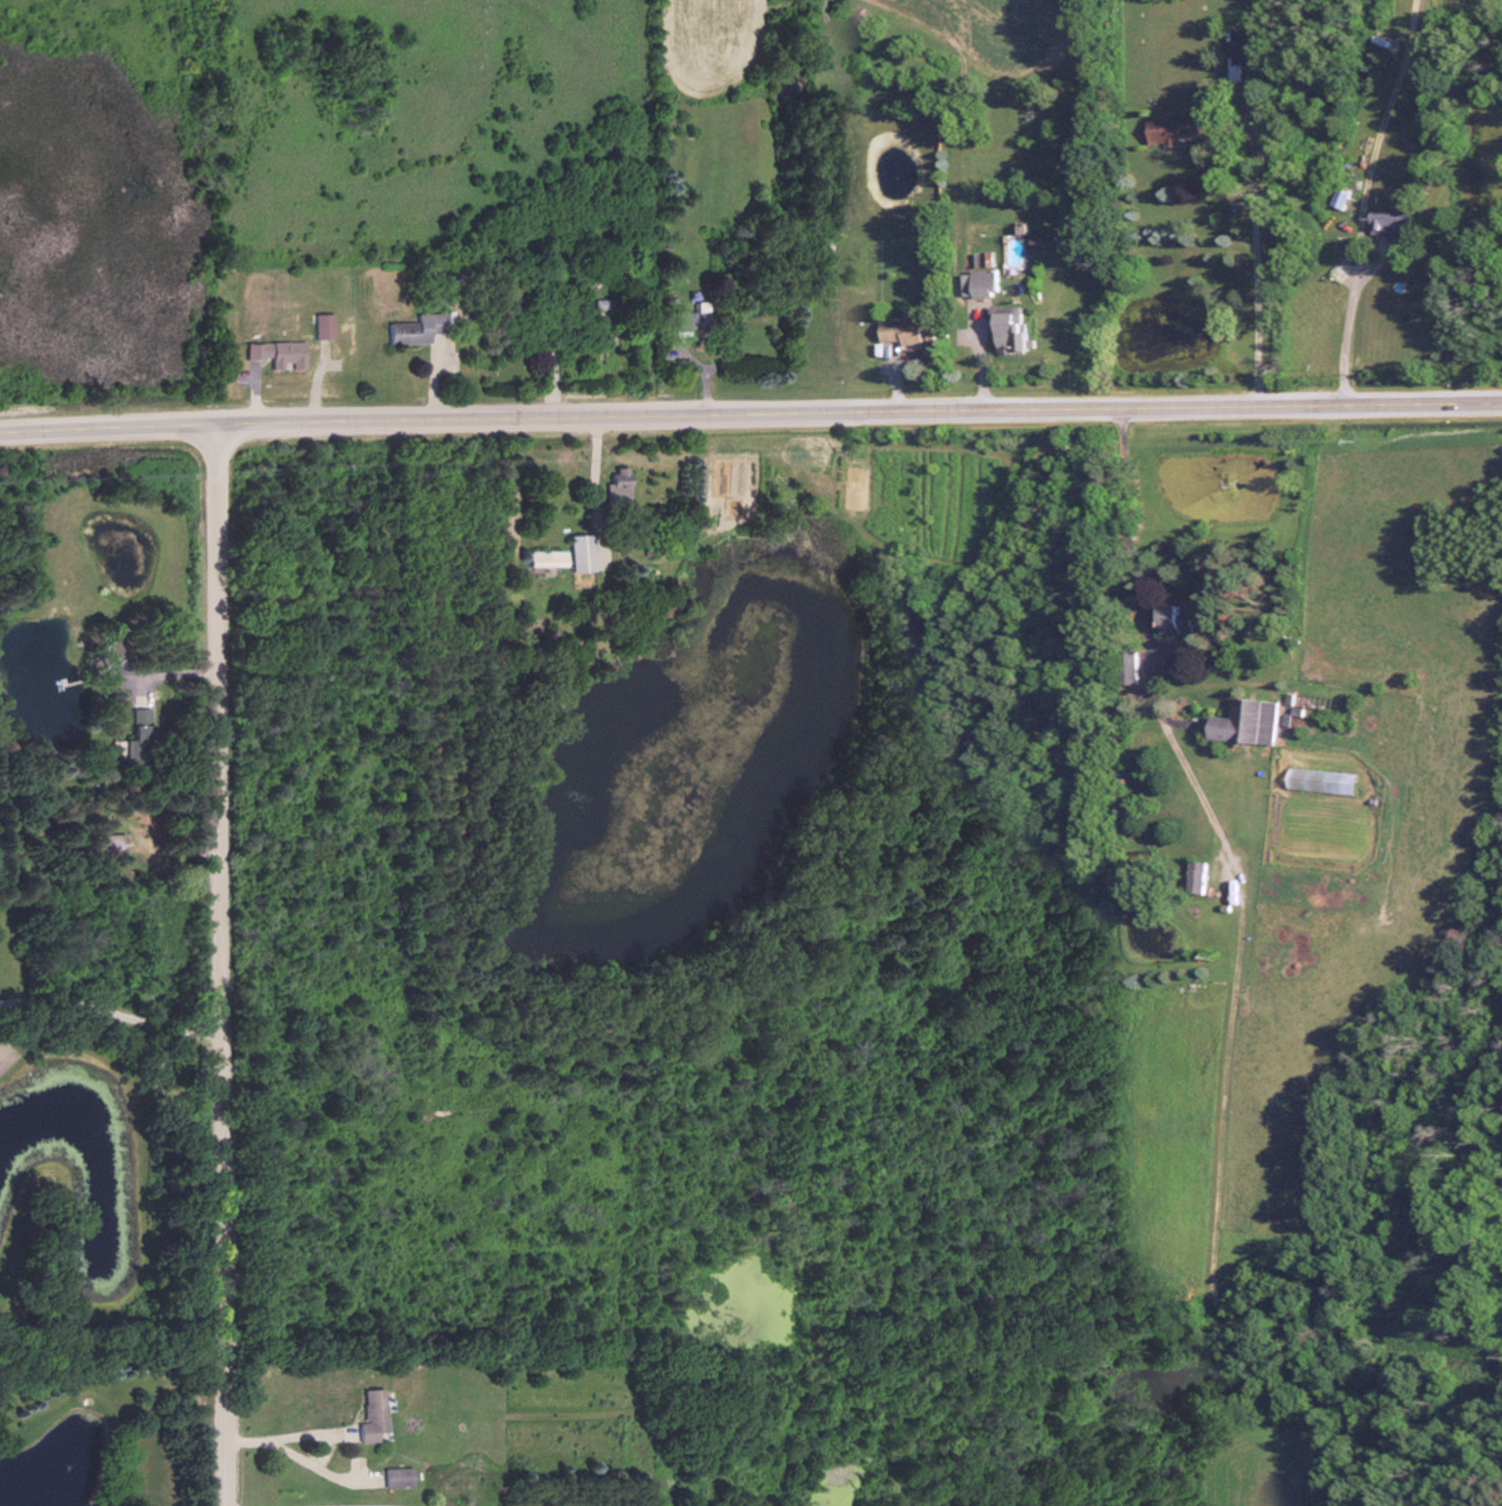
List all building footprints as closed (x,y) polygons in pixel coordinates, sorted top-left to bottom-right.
[(1253,63),(1253,29),(1231,29),(1231,63),(1253,63)] [(1144,115),(1144,145),(1179,144),(1179,137),(1199,136),(1199,114),(1144,115)] [(1342,209),(1347,192),(1334,188),(1329,205),(1342,209)] [(1367,235),(1409,235),(1409,210),(1367,210),(1367,235)] [(1029,230),(1029,249),(1057,249),(1057,230),(1029,230)] [(961,294),(998,293),(997,269),(960,270),(961,294)] [(444,312),(411,313),(411,321),(382,321),(382,344),(426,343),(425,333),(444,332),(444,312)] [(993,353),(1025,351),(1023,312),(991,314),(993,353)] [(328,338),(328,314),(310,314),(310,338),(328,338)] [(876,318),(875,341),(920,342),(920,352),(932,352),(933,319),(876,318)] [(243,360),(266,360),(266,370),(303,370),(303,342),(243,342),(243,360)] [(597,466),(597,497),(625,497),(625,466),(597,466)] [(588,570),(587,534),(563,534),(564,549),(526,550),(526,567),(565,566),(565,571),(588,570)] [(1182,605),(1154,605),(1154,633),(1190,633),(1190,611),(1182,611),(1182,605)] [(1117,683),(1133,683),(1133,650),(1117,650),(1117,683)] [(1271,743),(1275,700),(1229,696),(1227,716),(1204,714),(1202,737),(1271,743)] [(1202,860),(1185,859),(1184,891),(1201,891),(1202,860)] [(353,1388),(354,1421),(346,1421),(347,1440),(368,1439),(368,1432),(376,1432),(375,1387),(353,1388)] [(378,1487),(409,1487),(409,1466),(378,1466),(378,1487)]
